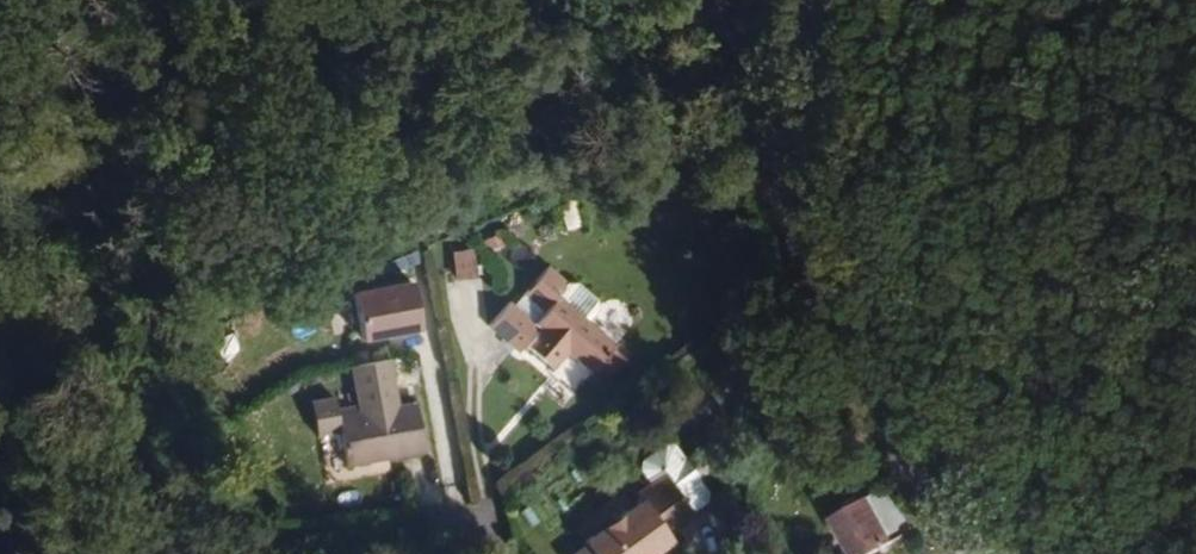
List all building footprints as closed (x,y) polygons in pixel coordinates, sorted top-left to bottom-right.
[(471,251),(449,254),(457,321),(479,318),(471,251)] [(419,334),(408,277),(348,289),(359,345),(419,334)] [(585,346),(559,329),(530,309),(537,297),(517,284),(488,326),(482,323),(467,345),(494,364),(502,354),(528,372),(539,356),(568,374),(585,346)] [(567,308),(547,295),(537,297),(530,309),(559,329),(568,318),(567,308)] [(345,426),(400,415),(397,400),(340,409),(342,416),(345,426)] [(408,456),(400,415),(345,426),(342,416),(321,420),(332,473),(408,456)] [(681,499),(684,490),(679,480),(671,478),(660,482),(652,466),(644,464),(617,477),(615,485),(624,504),(638,495),(661,537),(677,528),(680,519),(672,504),(681,499)] [(638,495),(624,504),(621,506),(628,520),(619,525),(617,526),(630,553),(640,553),(664,542),(661,537),(638,495)] [(628,520),(621,506),(611,511),(619,525),(628,520)] [(841,507),(812,527),(829,553),(865,553),(863,551),(868,548),(841,507)] [(617,526),(619,525),(611,511),(607,513),(613,522),(574,542),(551,553),(630,553),(617,526)]
